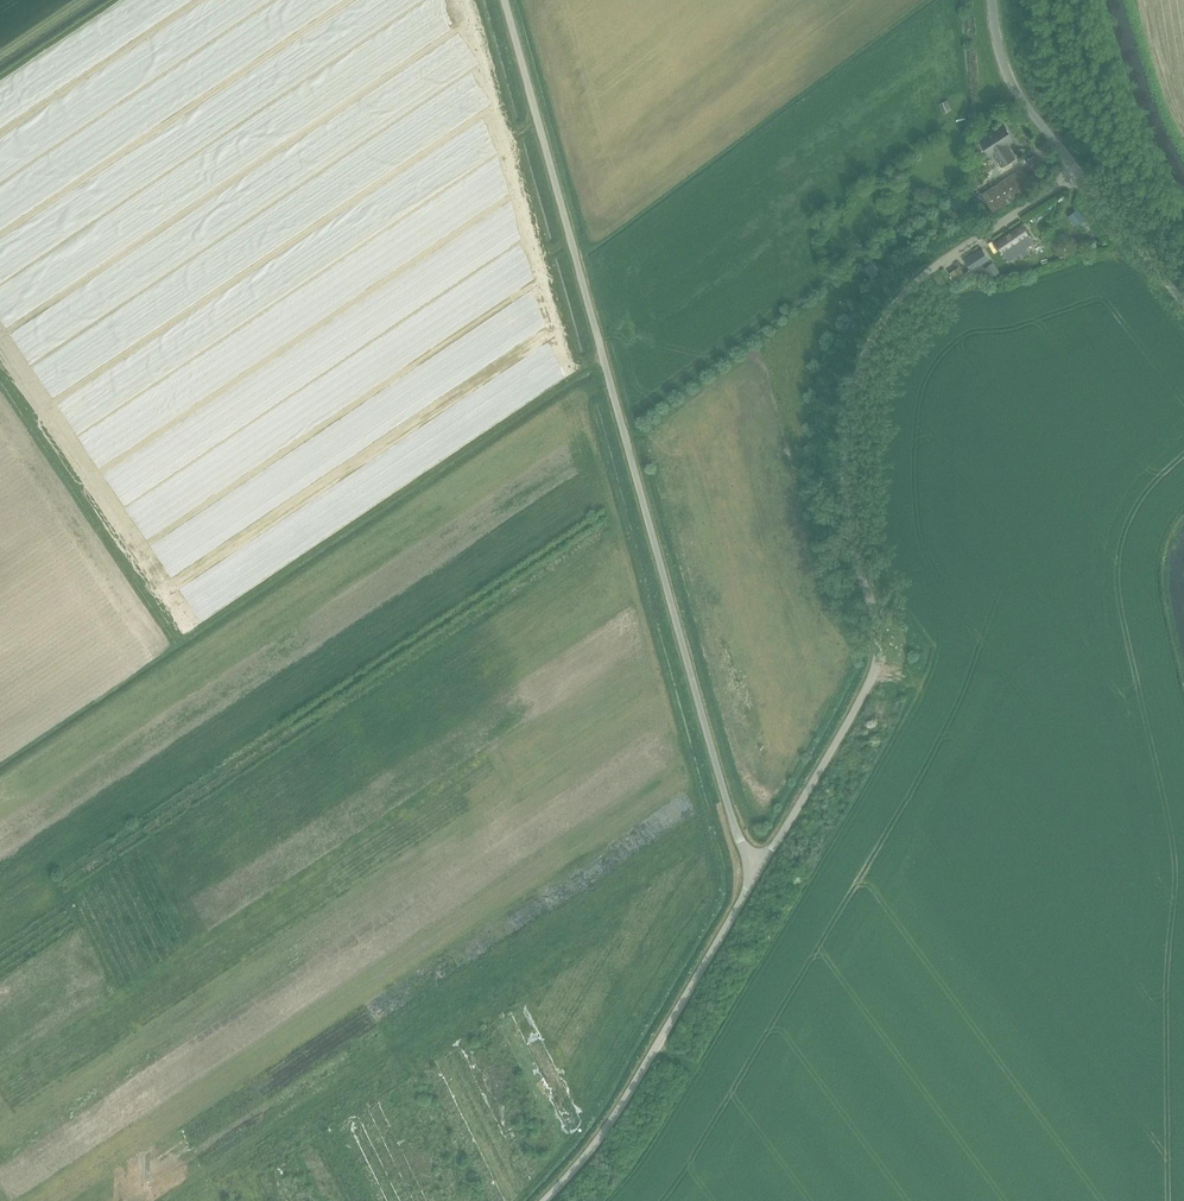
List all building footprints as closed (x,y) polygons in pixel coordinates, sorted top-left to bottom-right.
[(1009,148),(1008,149),(1007,147),(1015,141),(1004,124),(979,140),(990,156),(993,154),(1001,167),(1015,157),(1009,148)] [(1034,186),(1017,159),(1001,170),(1006,178),(982,194),(994,212),(1034,186)] [(1076,210),(1068,217),(1076,227),(1084,220),(1076,210)] [(995,242),(1008,262),(1022,253),(1024,256),(1028,253),(1024,248),(1034,242),(1022,224),(1021,224),(1022,224),(995,242)] [(988,258),(983,250),(965,260),(971,269),(988,258)] [(993,264),(985,269),(991,279),(999,273),(993,264)] [(959,275),(950,280),(954,287),(963,283),(959,275)]
